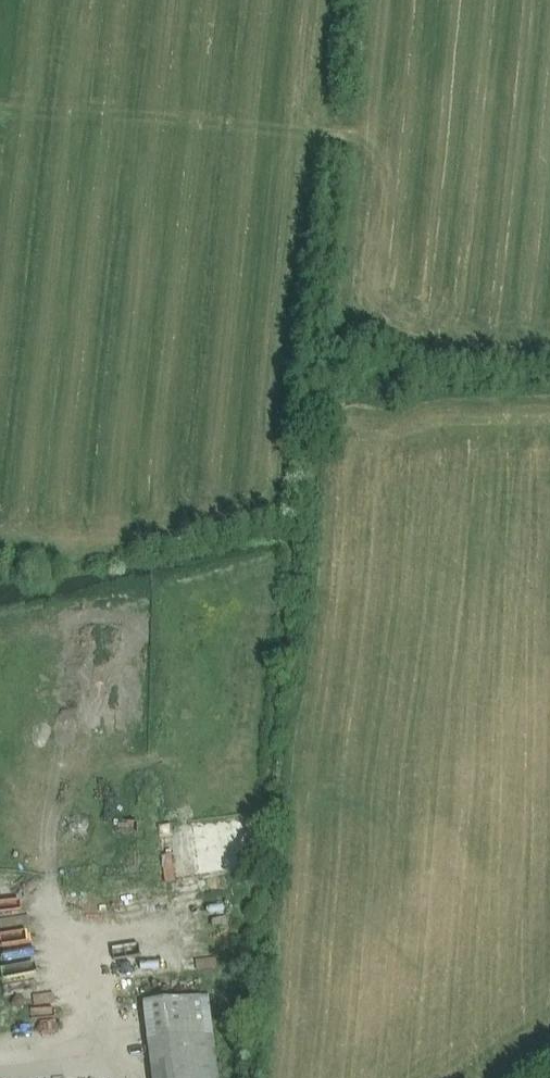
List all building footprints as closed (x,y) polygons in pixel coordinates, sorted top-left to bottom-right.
[(209,996),(143,1004),(153,1077),(220,1077),(209,996)]
